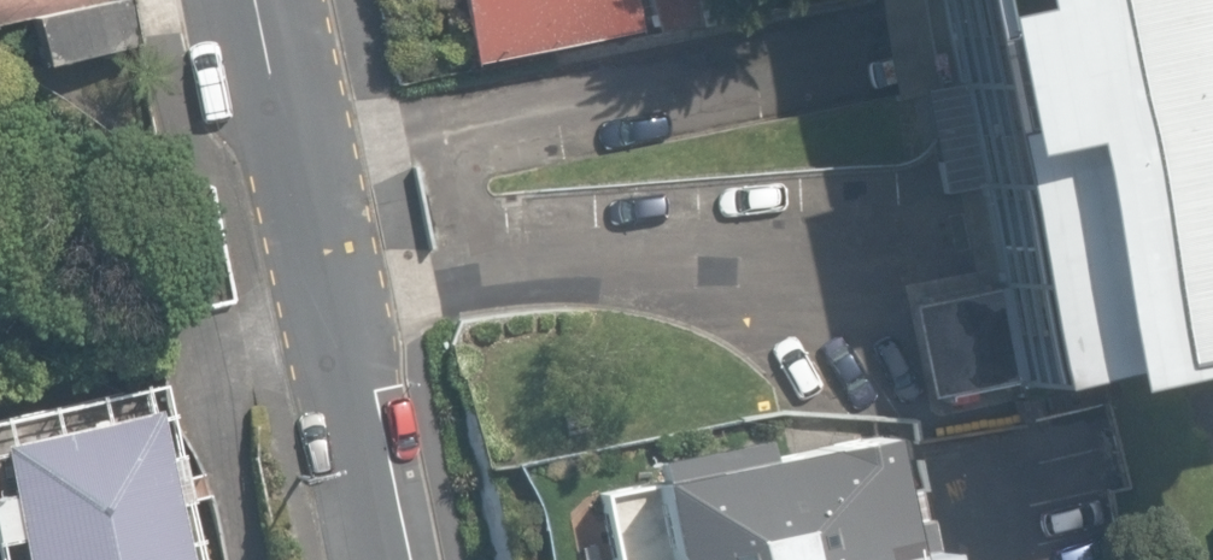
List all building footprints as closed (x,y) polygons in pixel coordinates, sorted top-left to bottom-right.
[(29,15),(34,14),(109,0),(26,0),(29,15)] [(128,0),(109,0),(34,14),(43,62),(136,44),(128,0)] [(467,61),(631,30),(625,0),(456,0),(467,61)] [(650,32),(735,20),(732,0),(646,0),(650,32)] [(896,99),(933,92),(916,0),(878,0),(896,99)] [(928,395),(1018,377),(1020,384),(1212,345),(1212,0),(941,0),(999,286),(909,304),(928,395)] [(14,559),(184,559),(154,408),(0,438),(0,491),(14,559)] [(755,432),(644,455),(649,478),(598,489),(613,559),(936,559),(927,517),(889,525),(871,437),(761,460),(755,432)]
